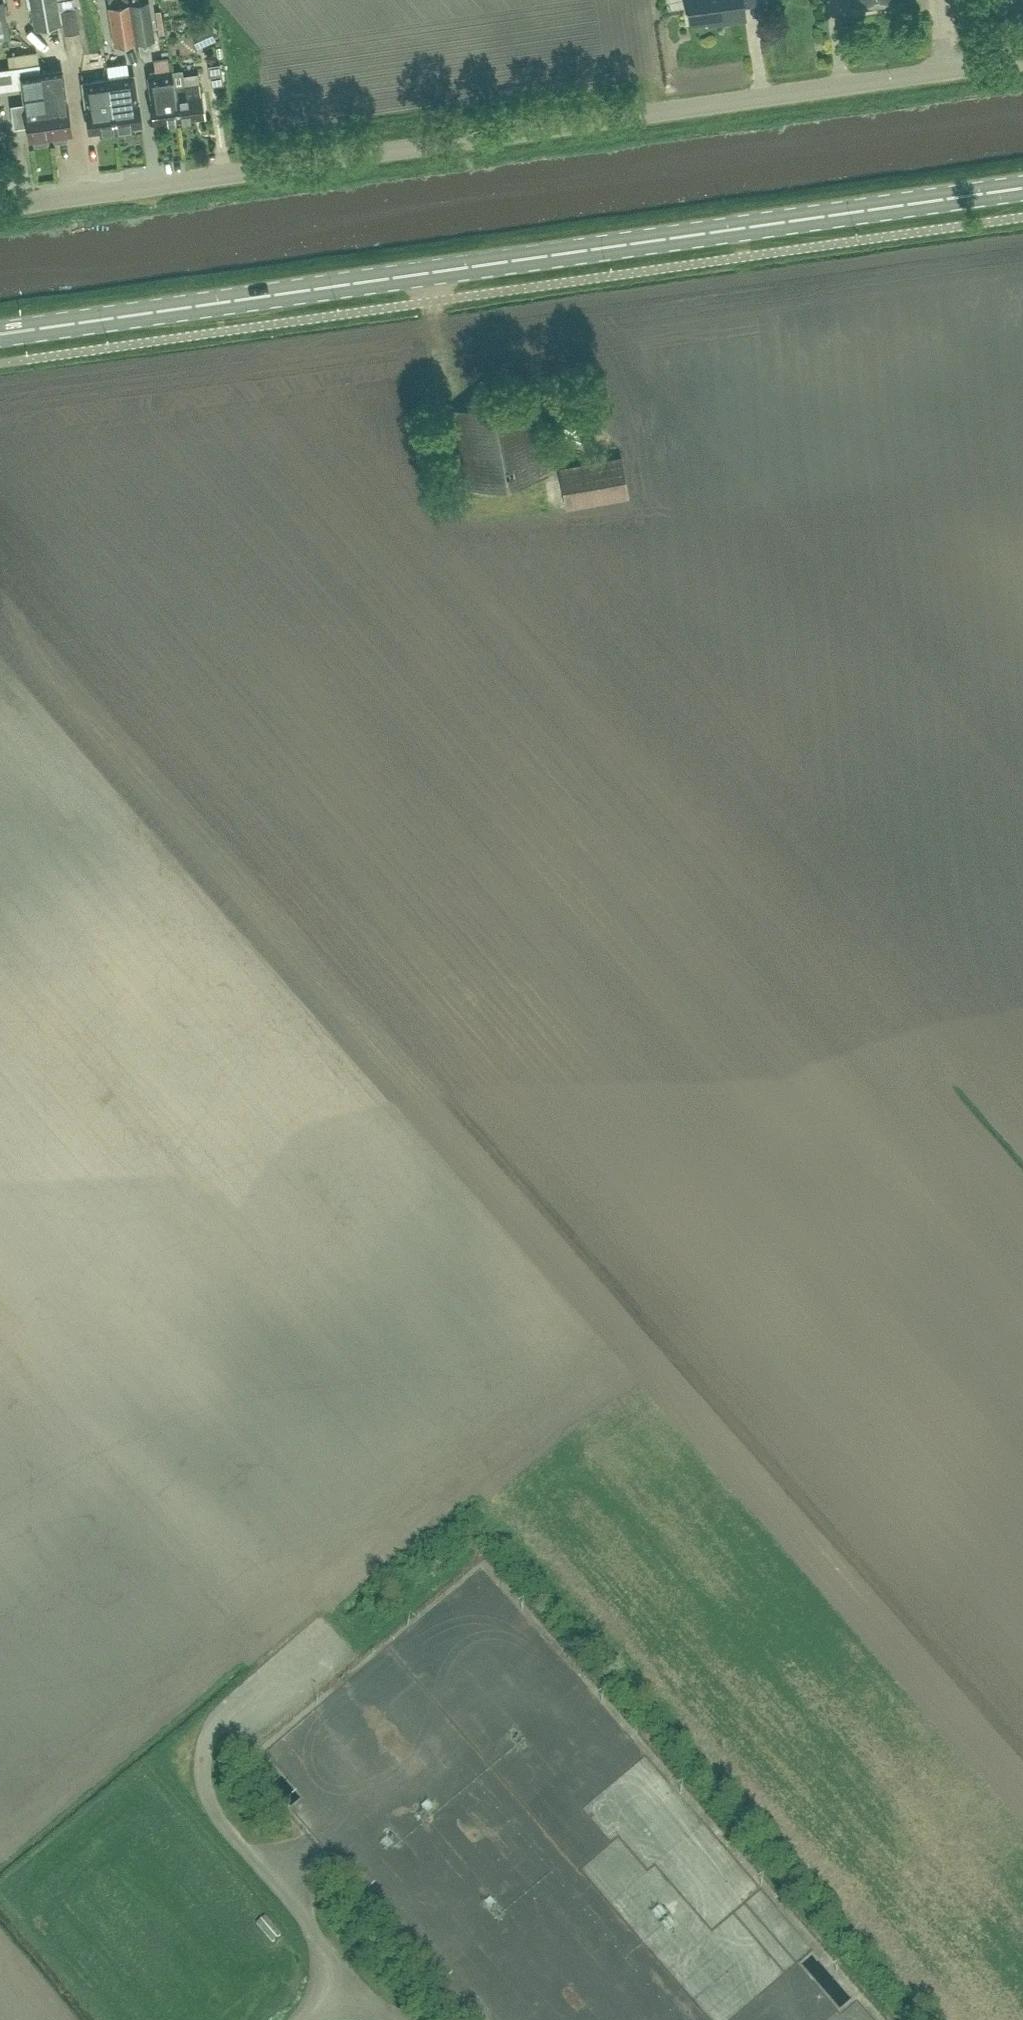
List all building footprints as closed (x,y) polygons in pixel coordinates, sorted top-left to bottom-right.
[(55,0),(29,0),(34,27),(59,23),(55,0)] [(136,39),(155,36),(150,0),(144,0),(131,2),(131,6),(136,39)] [(754,2),(754,0),(687,0),(690,21),(716,17),(716,21),(745,17),(743,3),(754,2)] [(117,41),(136,39),(131,6),(112,9),(117,41)] [(0,61),(0,84),(18,80),(14,59),(0,61)] [(46,135),(52,134),(51,125),(48,126),(48,124),(45,124),(44,116),(47,116),(43,90),(40,71),(39,61),(18,64),(28,138),(33,137),(33,140),(36,142),(45,141),(47,139),(46,135)] [(51,125),(52,134),(53,138),(55,140),(64,138),(66,136),(66,133),(70,132),(66,99),(66,100),(61,68),(40,71),(43,90),(47,116),(44,116),(45,124),(48,124),(48,126),(51,125)] [(178,116),(173,84),(171,71),(147,74),(151,98),(149,99),(152,120),(178,116)] [(173,84),(178,116),(204,113),(201,91),(200,91),(197,72),(182,74),(183,83),(173,84)] [(108,77),(110,94),(115,132),(128,130),(131,127),(130,123),(140,122),(137,101),(136,92),(133,73),(108,77)] [(88,129),(99,128),(99,131),(102,133),(115,132),(110,94),(108,77),(81,81),(84,99),(86,108),(85,108),(88,129)] [(547,472),(531,393),(451,409),(467,488),(547,472)] [(566,506),(628,495),(621,454),(559,465),(566,506)] [(281,1939),(266,1921),(257,1928),(273,1946),(281,1939)]
